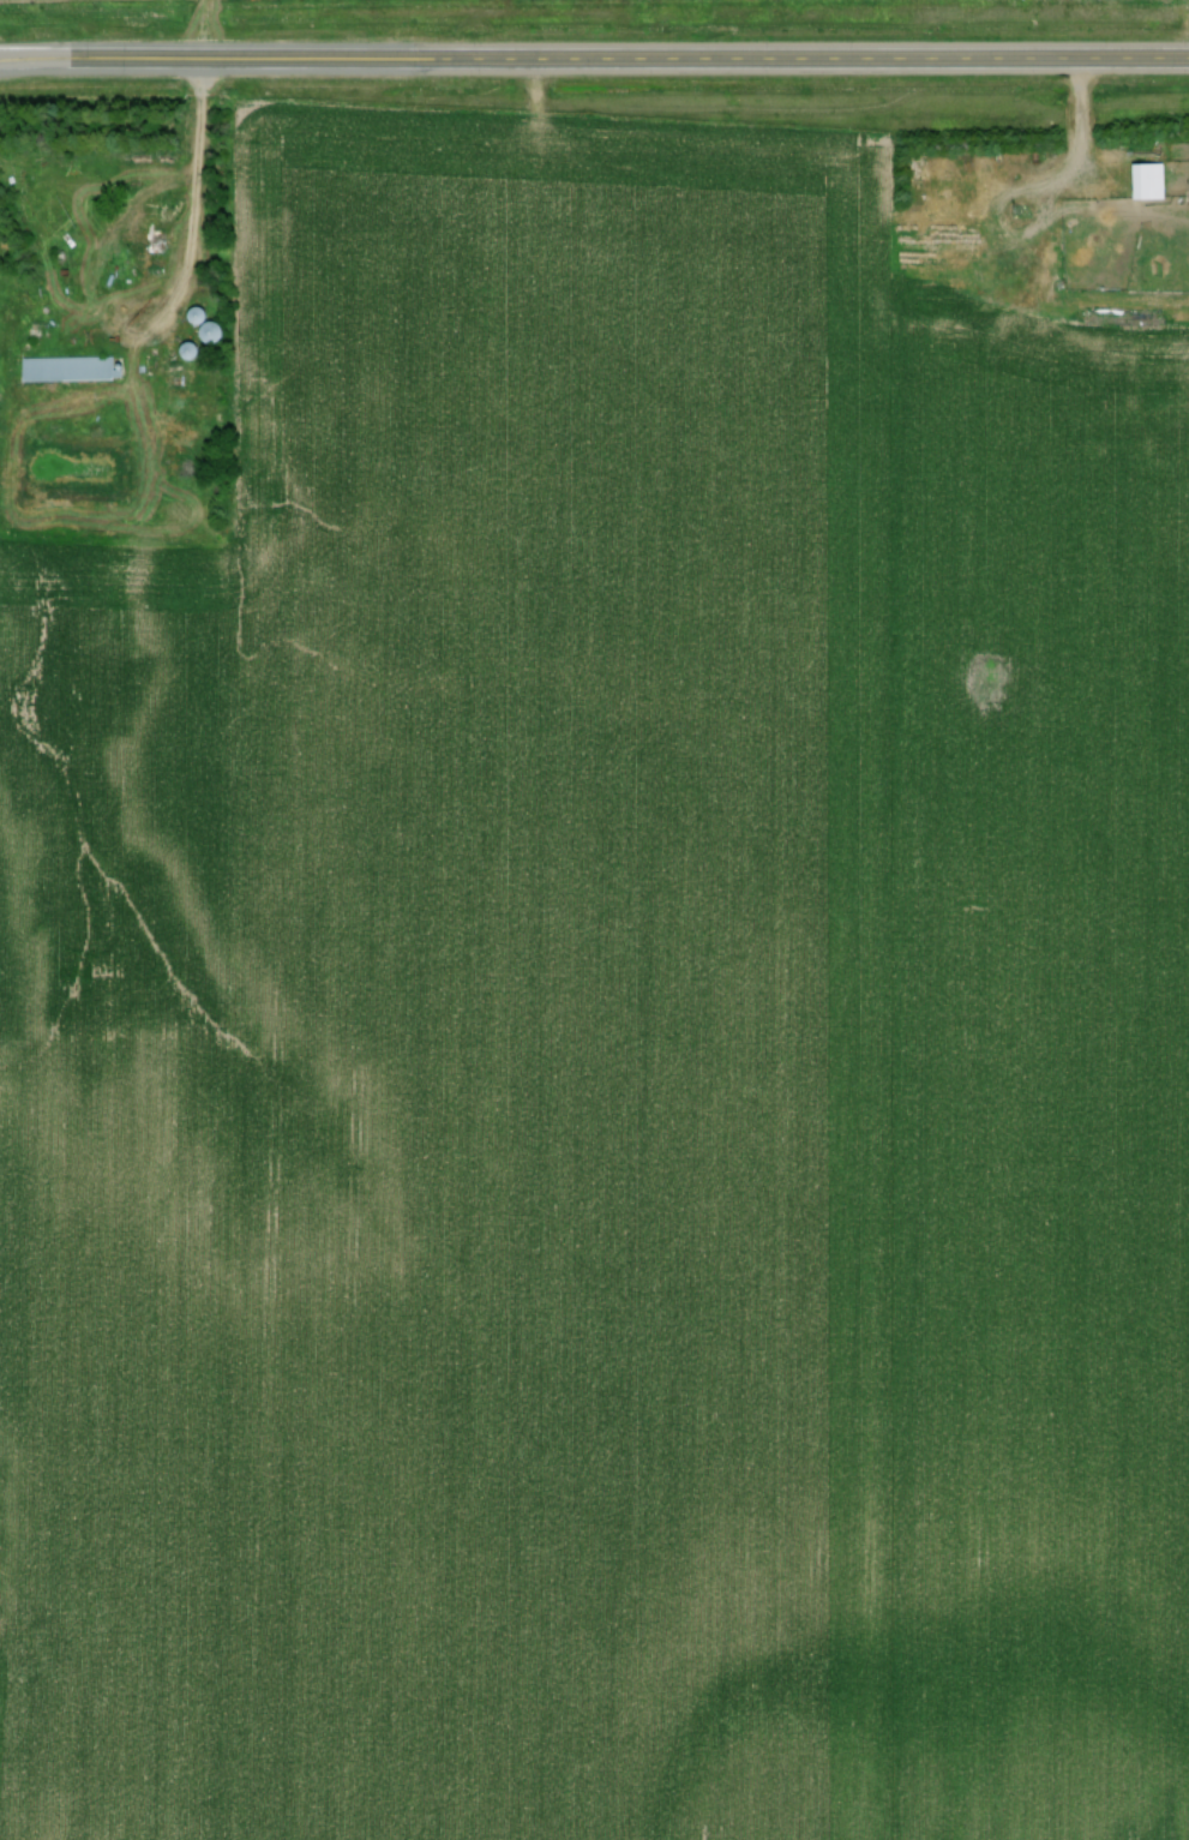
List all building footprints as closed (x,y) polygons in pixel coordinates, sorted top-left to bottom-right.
[(75,164),(74,156),(58,157),(59,165),(75,164)] [(1167,161),(1139,161),(1139,198),(1167,198),(1167,161)] [(212,313),(200,304),(189,318),(200,327),(212,313)] [(202,326),(205,343),(227,339),(224,322),(202,326)] [(124,379),(124,368),(117,368),(116,355),(26,358),(26,381),(124,379)]
